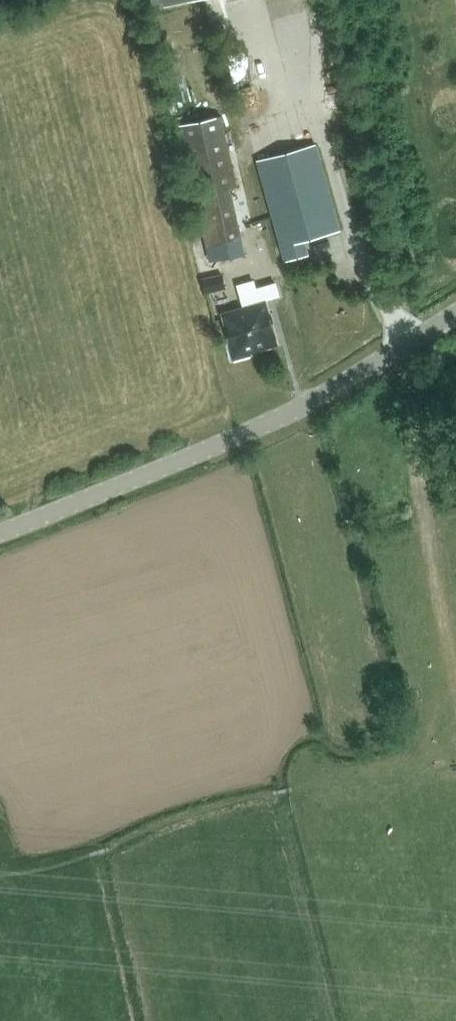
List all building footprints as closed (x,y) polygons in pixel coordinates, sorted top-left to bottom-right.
[(212,260),(246,252),(231,187),(238,185),(222,115),(181,124),(212,260)] [(256,159),(285,261),(309,254),(305,240),(340,230),(316,143),(256,159)] [(222,273),(201,278),(205,293),(226,288),(222,273)] [(237,361),(254,357),(253,353),(280,346),(269,305),(228,316),(235,343),(232,344),(237,361)]
